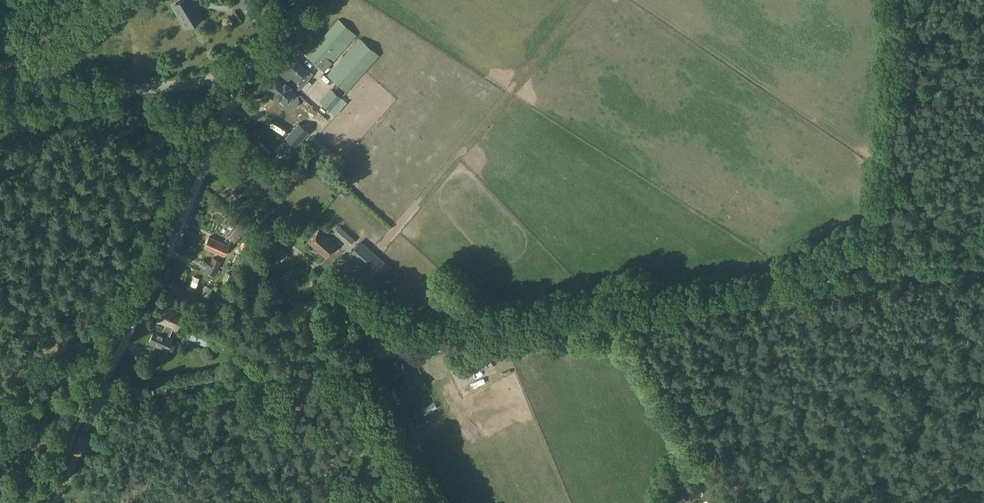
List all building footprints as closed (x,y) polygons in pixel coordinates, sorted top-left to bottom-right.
[(197,9),(198,9),(195,4),(194,4),(191,0),(183,0),(173,6),(178,14),(177,14),(180,20),(181,19),(186,26),(201,17),(197,9)] [(356,35),(338,19),(306,55),(324,70),(356,35)] [(378,55),(360,38),(328,74),(347,91),(378,55)] [(299,79),(307,69),(294,58),(286,67),(286,68),(279,76),(292,87),(299,79)] [(305,91),(313,83),(304,75),(297,83),(305,91)] [(268,88),(285,104),(296,92),(278,76),(268,88)] [(342,97),(329,85),(318,97),(331,109),(342,97)] [(273,119),(272,124),(281,128),(283,123),(273,119)] [(296,147),(308,133),(298,124),(286,138),(296,147)] [(241,221),(226,239),(230,242),(233,239),(237,242),(249,228),(241,221)] [(337,232),(352,244),(355,240),(340,228),(337,232)] [(320,231),(310,243),(327,258),(337,246),(320,231)] [(228,245),(209,237),(205,246),(224,254),(228,245)] [(263,246),(278,260),(286,251),(271,237),(263,246)] [(360,243),(352,253),(371,269),(364,278),(374,286),(389,267),(360,243)] [(204,270),(215,275),(221,261),(213,258),(210,264),(208,263),(204,270)] [(158,322),(166,325),(173,328),(176,330),(183,313),(165,305),(158,322)] [(170,336),(173,328),(166,325),(163,333),(155,329),(150,342),(168,350),(173,337),(170,336)] [(223,334),(214,329),(208,341),(216,346),(223,334)] [(487,352),(474,358),(457,366),(463,378),(492,363),(487,352)] [(138,355),(132,357),(135,363),(140,361),(138,355)] [(423,408),(427,413),(437,407),(435,402),(423,408)] [(695,502),(706,502),(707,502),(703,493),(693,497),(695,502)]
